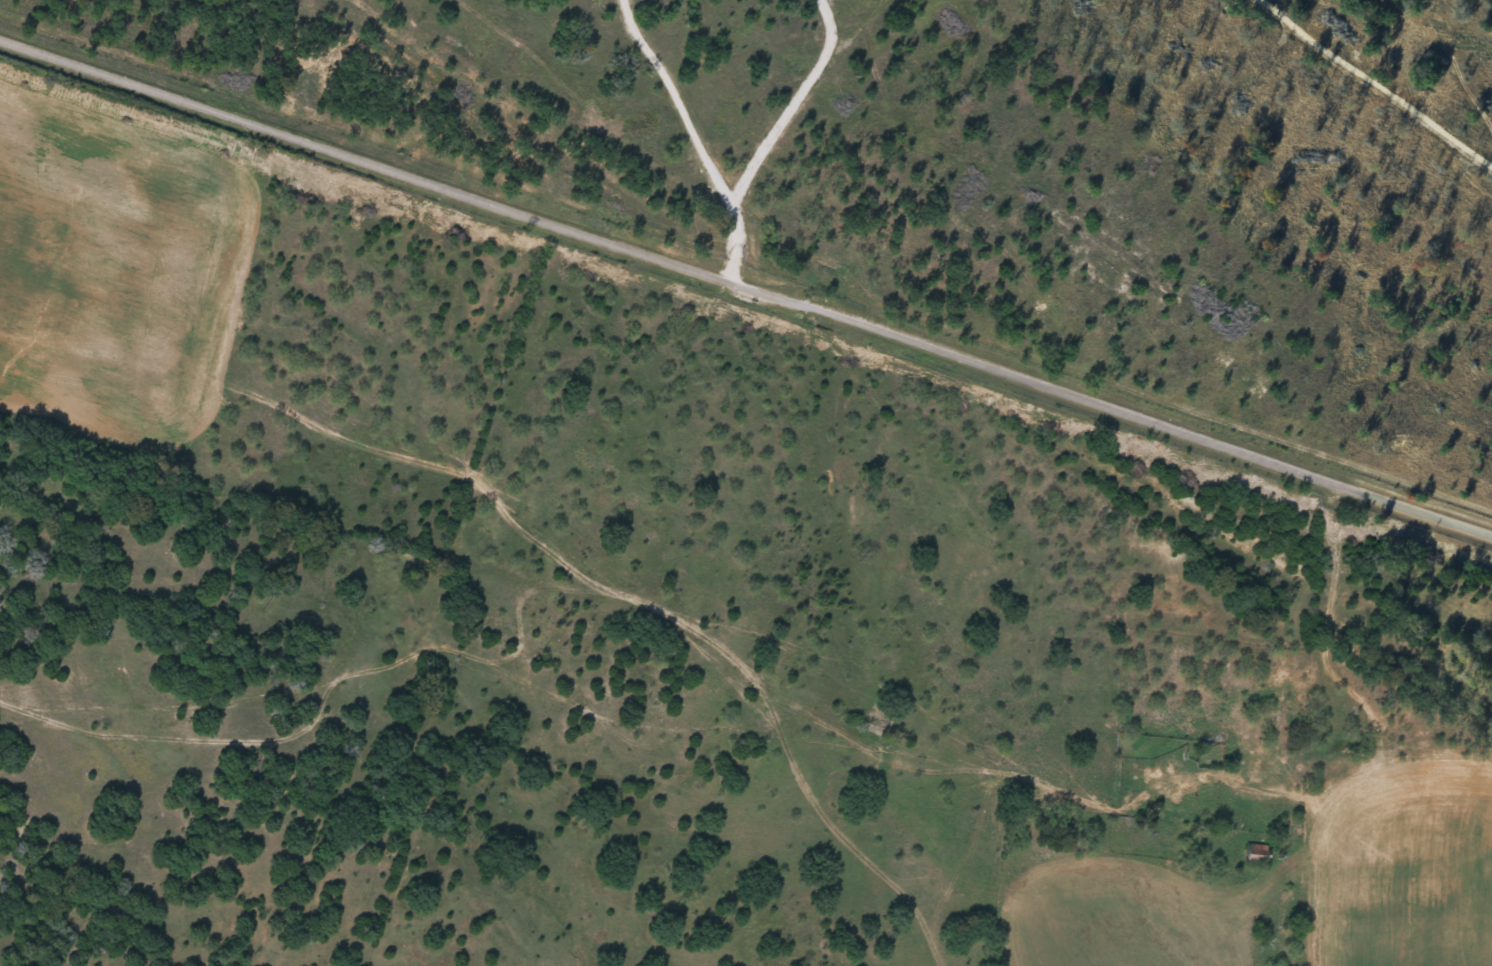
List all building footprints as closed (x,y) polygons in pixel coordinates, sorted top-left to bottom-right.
[(1268,844),(1248,841),(1245,861),(1265,864),(1268,844)]
